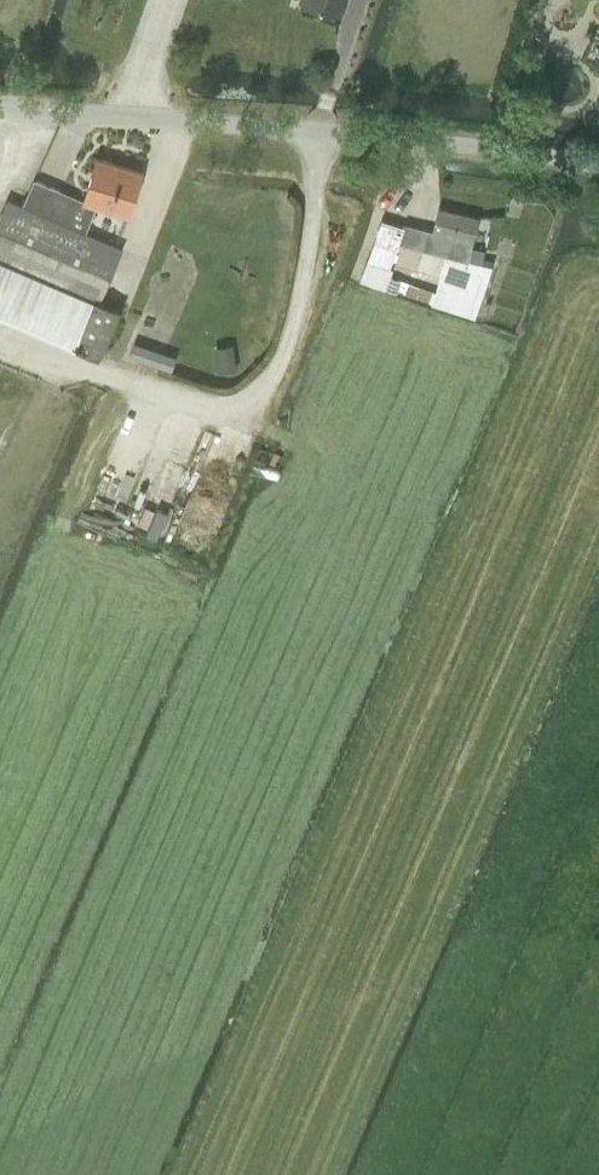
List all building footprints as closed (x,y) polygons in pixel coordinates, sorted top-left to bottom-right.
[(340,11),(344,0),(310,0),(340,11)] [(14,321),(73,346),(96,357),(116,309),(98,302),(120,248),(83,231),(95,204),(127,214),(141,171),(138,170),(137,174),(115,167),(116,163),(96,156),(84,200),(34,178),(23,205),(8,198),(0,215),(0,315),(14,321)] [(401,280),(398,289),(474,315),(492,261),(467,254),(477,216),(438,206),(432,230),(403,223),(403,225),(380,219),(365,280),(386,286),(393,267),(389,265),(400,237),(445,249),(434,290),(401,279),(401,280)] [(390,276),(386,288),(397,291),(398,289),(401,280),(390,276)] [(149,362),(154,348),(135,341),(130,355),(149,362)] [(215,346),(218,372),(236,369),(233,344),(215,346)]
